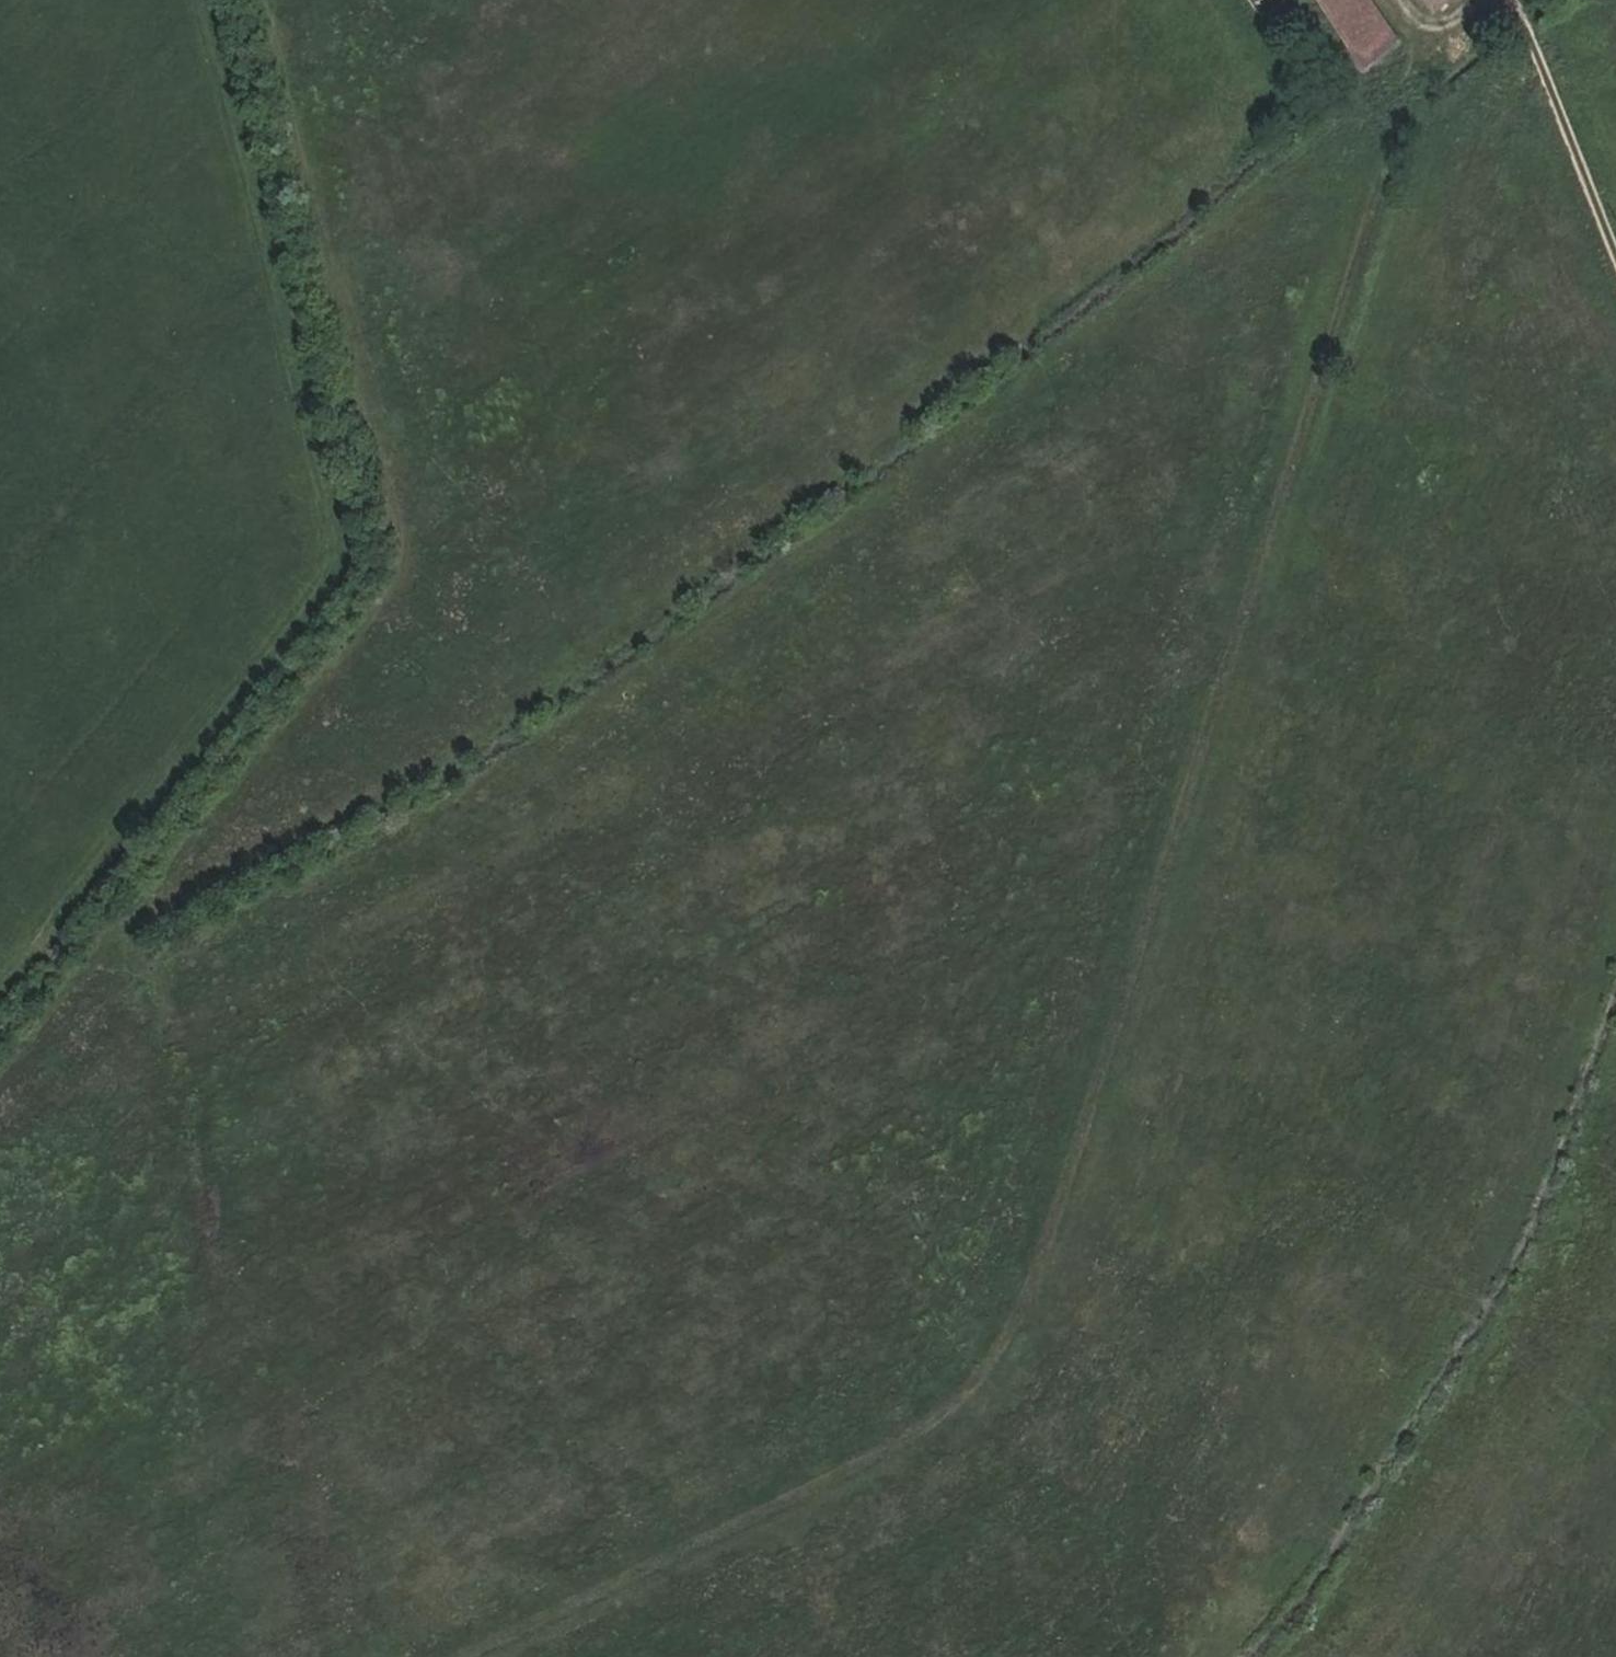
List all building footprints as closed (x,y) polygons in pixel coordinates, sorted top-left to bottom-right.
[(1370,0),(1322,0),(1324,3),(1365,68),(1397,42),(1370,0)] [(1448,0),(1423,0),(1433,12),(1448,0)]
